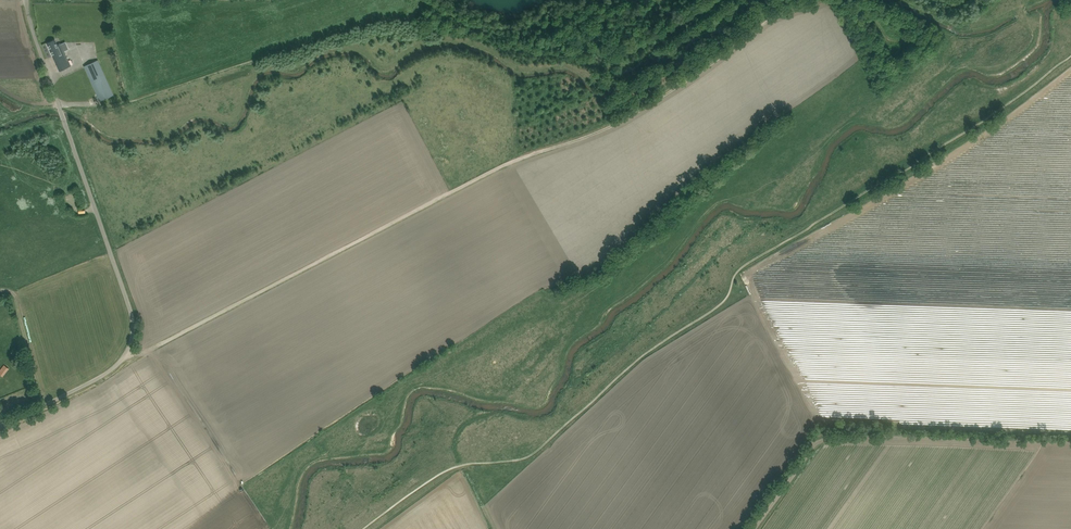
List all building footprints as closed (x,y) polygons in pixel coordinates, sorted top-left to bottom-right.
[(55,39),(52,40),(47,43),(60,71),(71,66),(61,43),(57,45),(55,39)] [(77,103),(92,96),(86,83),(90,81),(99,102),(114,95),(98,60),(83,67),(88,77),(84,79),(80,68),(64,75),(77,103)] [(3,376),(9,368),(4,364),(0,369),(0,374),(3,376)]
